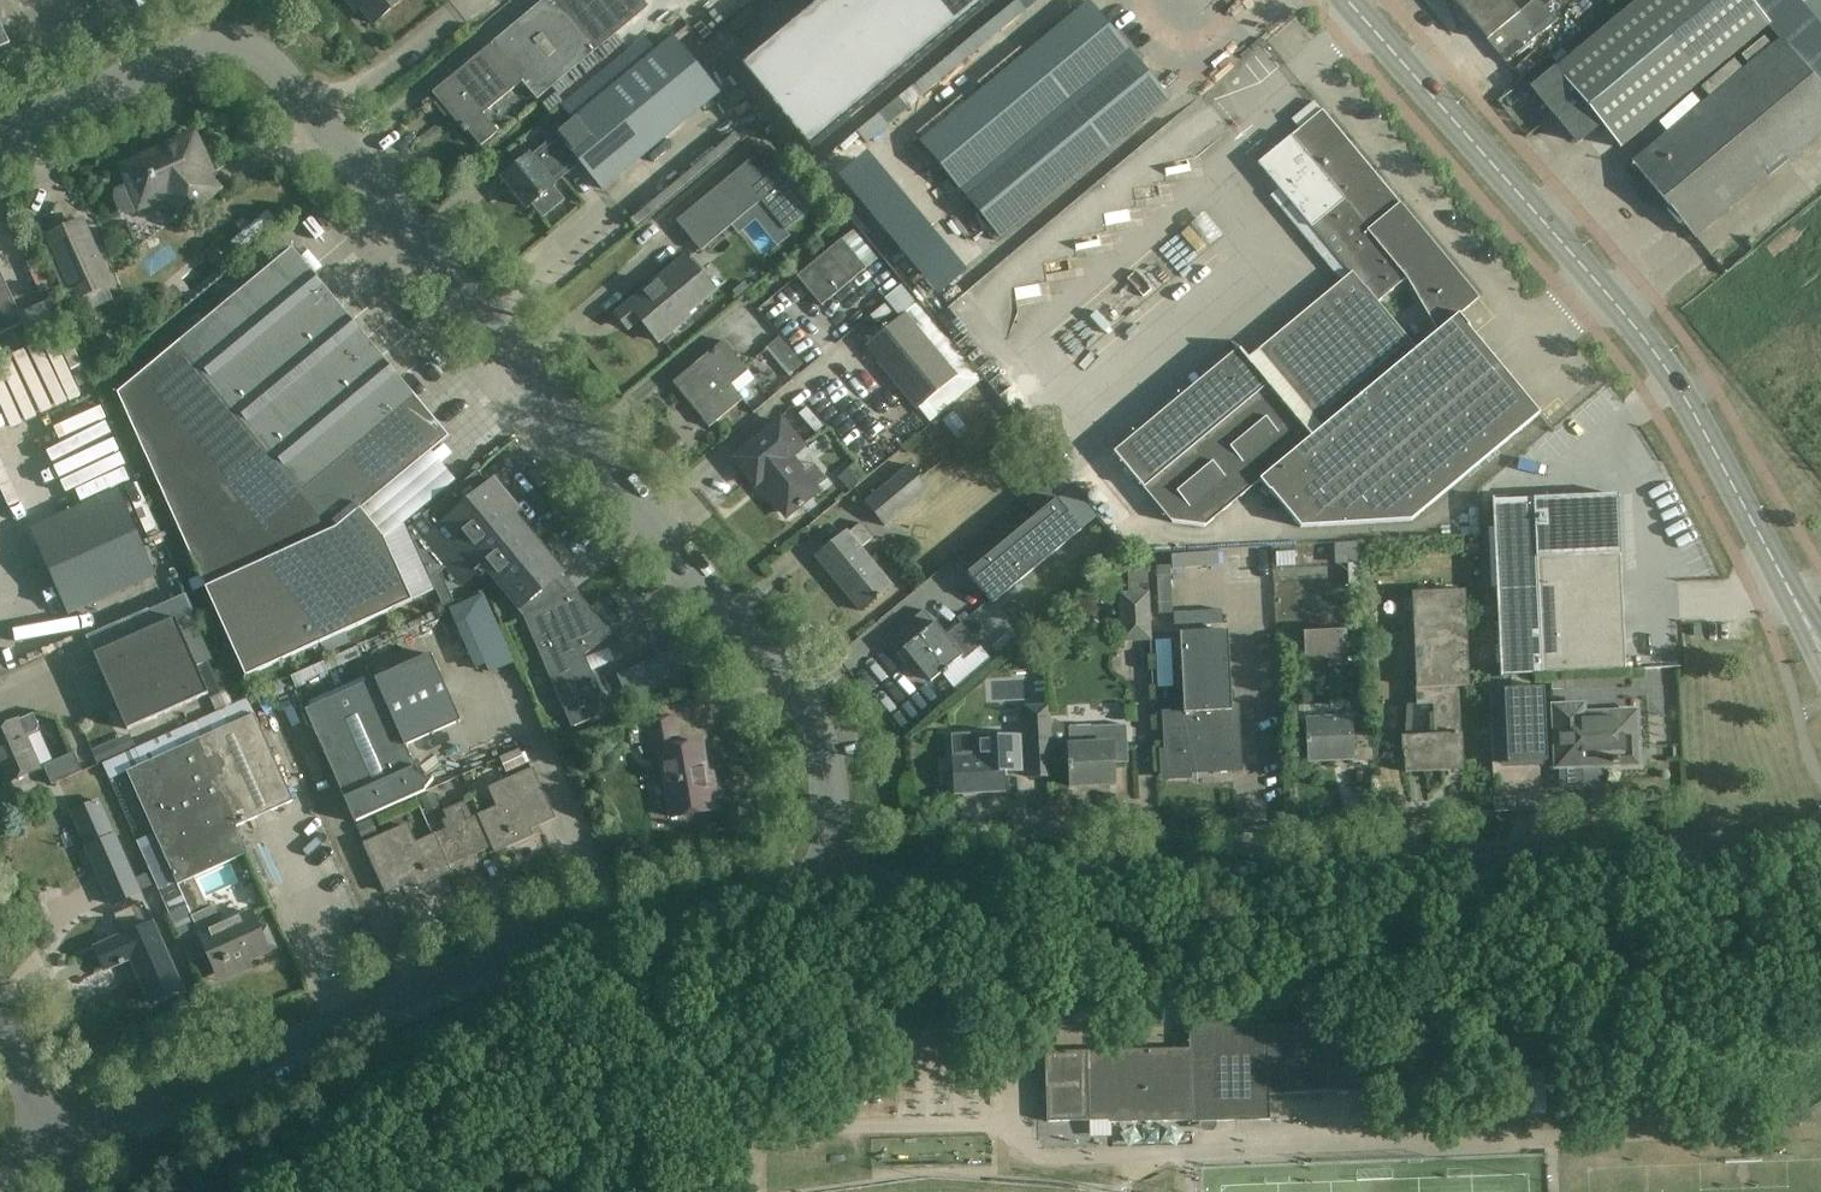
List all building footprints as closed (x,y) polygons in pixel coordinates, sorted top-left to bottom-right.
[(374,21),(399,0),(356,0),(374,21)] [(643,0),(544,0),(492,43),(433,93),(450,113),(481,146),(497,132),(483,114),(523,80),(537,99),(648,7),(643,0)] [(742,68),(811,151),(993,0),(824,0),(742,68)] [(1486,40),(1519,13),(1509,0),(1453,0),(1486,40)] [(1486,40),(1505,63),(1538,36),(1534,31),(1553,16),(1547,9),(1539,0),(1535,0),(1519,13),(1486,40)] [(1534,88),(1578,142),(1600,123),(1620,148),(1770,26),(1781,39),(1633,163),(1669,208),(1666,210),(1678,225),(1681,223),(1694,238),(1820,132),(1820,88),(1819,85),(1820,84),(1820,0),(1641,0),(1534,88)] [(1087,4),(920,142),(1000,238),(1166,99),(1087,4)] [(0,21),(0,48),(10,44),(0,21)] [(531,155),(502,179),(525,207),(550,184),(553,181),(555,183),(581,162),(603,188),(719,92),(672,37),(656,50),(645,36),(562,105),(573,119),(556,133),(556,134),(532,155),(531,155)] [(1458,314),(1479,297),(1432,256),(1406,226),(1414,219),(1322,108),(1258,162),(1350,273),(1248,358),(1231,338),(1230,340),(1237,349),(1205,375),(1234,410),(1143,487),(1172,522),(1204,526),(1262,478),(1301,526),(1410,520),(1539,413),(1474,333),(1475,333),(1458,314)] [(211,175),(194,136),(123,167),(131,186),(118,192),(118,197),(119,203),(123,207),(126,211),(167,193),(186,214),(215,188),(206,177),(211,175)] [(765,146),(675,221),(701,251),(731,226),(762,201),(787,231),(816,207),(765,146)] [(107,282),(81,223),(49,237),(75,296),(107,282)] [(879,258),(854,227),(797,274),(822,305),(879,258)] [(449,436),(293,247),(117,392),(246,676),(412,600),(384,537),(361,509),(449,436)] [(684,256),(616,313),(628,327),(640,318),(659,341),(690,315),(688,312),(713,291),(684,256)] [(0,275),(0,333),(21,323),(0,275)] [(981,379),(917,302),(867,344),(930,422),(981,379)] [(803,365),(778,335),(765,347),(790,376),(803,365)] [(748,369),(723,340),(673,382),(709,426),(743,398),(731,383),(748,369)] [(970,431),(954,411),(943,420),(958,440),(970,431)] [(787,514),(816,489),(789,456),(802,445),(781,420),(735,458),(756,483),(758,481),(787,514)] [(929,489),(909,465),(866,501),(885,525),(929,489)] [(478,471),(408,529),(431,580),(432,580),(443,606),(454,602),(442,572),(448,567),(462,584),(485,565),(520,608),(522,606),(529,614),(568,597),(566,594),(554,580),(562,573),(491,487),(493,485),(492,484),(490,486),(478,471)] [(1080,529),(1045,488),(1025,505),(1035,517),(968,573),(992,602),(1080,529)] [(156,575),(119,490),(31,528),(69,613),(156,575)] [(1626,670),(1617,494),(1533,498),(1493,499),(1501,675),(1541,674),(1626,670)] [(873,536),(861,522),(849,531),(848,530),(817,556),(861,609),(891,585),(860,548),(873,536)] [(1479,544),(1466,544),(1466,555),(1479,554),(1479,544)] [(1151,641),(1150,616),(1149,616),(1147,565),(1148,565),(1148,558),(1127,559),(1128,591),(1119,591),(1121,642),(1151,641)] [(1404,736),(1402,736),(1402,755),(1405,754),(1405,772),(1463,770),(1462,733),(1460,734),(1458,686),(1469,686),(1465,590),(1412,592),(1415,668),(1416,705),(1433,704),(1434,734),(1433,734),(1404,736)] [(572,595),(529,614),(524,616),(572,725),(609,709),(584,654),(611,632),(578,592),(572,595)] [(478,675),(512,660),(483,593),(450,608),(478,675)] [(935,622),(923,609),(886,641),(904,663),(911,657),(931,681),(961,656),(964,659),(980,645),(961,623),(946,635),(935,622)] [(212,691),(179,616),(98,652),(131,727),(212,691)] [(1349,665),(1348,629),(1303,630),(1304,660),(1327,659),(1328,665),(1349,665)] [(1232,709),(1228,630),(1180,632),(1185,728),(1166,729),(1168,752),(1162,752),(1162,757),(1164,761),(1166,765),(1168,769),(1172,772),(1176,774),(1180,776),(1184,776),(1189,776),(1189,771),(1197,770),(1196,766),(1216,765),(1216,769),(1240,768),(1237,708),(1232,709)] [(462,721),(432,652),(376,676),(305,709),(355,821),(425,789),(407,746),(462,721)] [(1544,689),(1504,690),(1507,765),(1547,763),(1544,689)] [(1331,720),(1307,721),(1309,762),(1352,760),(1349,702),(1331,703),(1331,720)] [(1580,717),(1580,707),(1556,709),(1559,764),(1635,760),(1633,714),(1580,717)] [(34,712),(20,718),(0,727),(0,760),(10,781),(43,766),(29,735),(37,731),(40,725),(34,712)] [(254,714),(128,771),(156,832),(160,843),(143,851),(174,921),(191,914),(209,906),(194,876),(248,852),(236,825),(272,809),(292,800),(254,714)] [(679,745),(676,719),(639,724),(644,751),(660,748),(671,816),(715,809),(709,771),(704,771),(700,742),(679,745)] [(1028,776),(1049,775),(1046,724),(1025,725),(1028,776)] [(1092,726),(1069,727),(1070,745),(1070,762),(1071,786),(1114,784),(1113,763),(1128,762),(1126,724),(1111,725),(1092,726)] [(955,735),(953,735),(954,757),(956,792),(959,792),(964,796),(974,796),(979,791),(1003,790),(1002,770),(1020,769),(1018,735),(976,738),(976,734),(955,735)] [(526,764),(519,748),(499,757),(506,773),(526,764)] [(83,769),(75,752),(44,765),(52,783),(83,769)] [(480,815),(493,843),(495,849),(530,834),(527,827),(552,816),(532,770),(491,788),(499,806),(480,815)] [(441,807),(434,791),(420,797),(427,813),(441,807)] [(98,798),(71,810),(113,904),(139,892),(98,798)] [(435,835),(447,863),(493,843),(480,815),(471,819),(464,803),(446,811),(450,819),(445,821),(448,829),(435,835)] [(378,834),(372,817),(357,823),(364,839),(378,834)] [(450,869),(447,863),(435,835),(415,844),(406,825),(366,843),(386,890),(411,879),(414,885),(450,869)] [(213,905),(209,906),(174,921),(191,961),(208,953),(216,973),(278,946),(269,924),(258,929),(251,913),(223,925),(213,905)] [(152,922),(96,946),(105,968),(132,956),(136,955),(139,961),(143,971),(139,973),(152,1002),(181,989),(152,922)] [(1267,1026),(1266,1017),(1189,1019),(1190,1049),(1045,1053),(1046,1073),(1038,1073),(1038,1087),(1046,1087),(1047,1122),(1111,1120),(1112,1123),(1192,1121),(1192,1122),(1270,1120),(1269,1096),(1329,1092),(1361,1093),(1450,1095),(1452,1023),(1331,1020),(1331,1022),(1267,1026)] [(1572,1113),(1570,1073),(1545,1074),(1547,1113),(1572,1113)]
